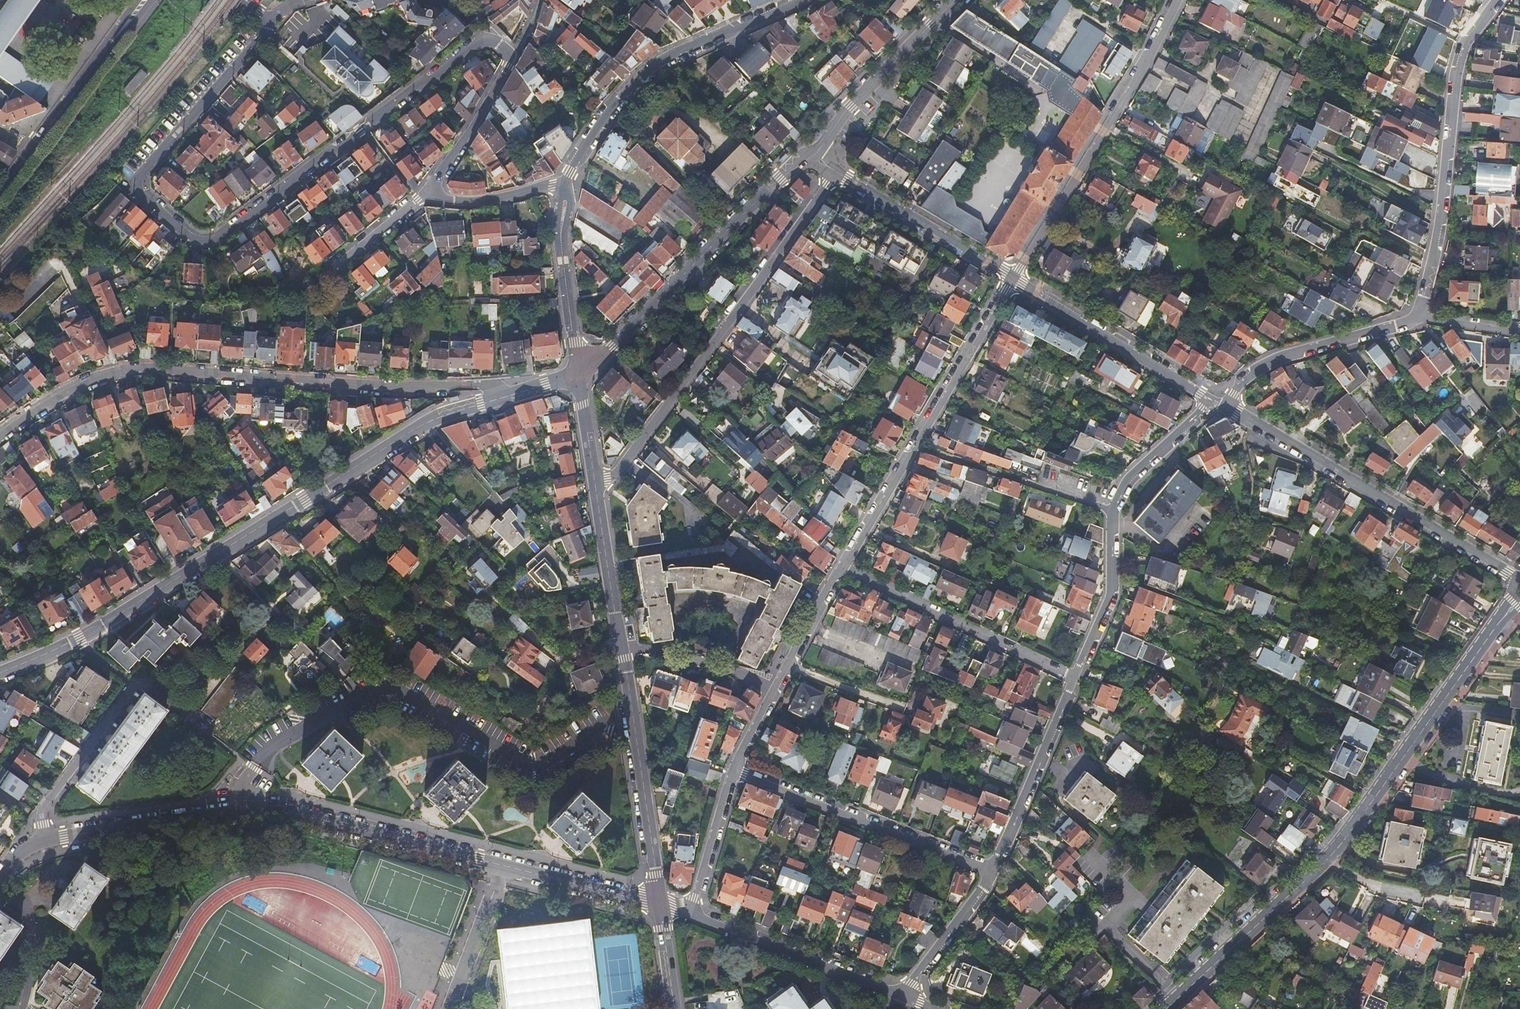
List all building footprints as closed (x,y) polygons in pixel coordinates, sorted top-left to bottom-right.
[(38,103),(61,74),(50,67),(42,78),(3,49),(39,0),(0,0),(0,77),(11,84),(27,95),(38,103)] [(365,16),(378,12),(377,10),(396,4),(407,20),(414,21),(416,14),(423,9),(416,0),(346,0),(365,16)] [(481,11),(486,7),(490,5),(497,0),(474,0),(481,11)] [(481,11),(483,13),(495,25),(520,4),(526,12),(525,13),(528,16),(532,1),(532,0),(513,0),(512,1),(511,0),(497,0),(490,5),(492,7),(488,10),(486,7),(481,11)] [(544,3),(561,17),(567,10),(555,0),(545,0),(544,3)] [(574,10),(581,0),(561,0),(574,10)] [(581,16),(583,17),(586,17),(599,1),(598,0),(593,0),(584,12),(581,16)] [(620,17),(637,29),(648,38),(666,17),(647,0),(640,0),(634,8),(630,5),(620,17)] [(698,19),(704,14),(708,11),(710,13),(717,8),(711,0),(683,0),(698,19)] [(717,8),(723,3),(722,1),(723,0),(711,0),(717,8)] [(860,2),(872,11),(877,5),(875,2),(877,0),(862,0),(860,2)] [(917,0),(895,0),(887,10),(900,21),(917,0)] [(997,13),(1023,29),(1030,18),(1018,11),(1022,5),(1013,0),(1006,0),(997,13)] [(1028,50),(1038,56),(1073,1),(1072,0),(1059,0),(1028,50)] [(1117,8),(1122,0),(1102,0),(1117,8)] [(1210,1),(1233,13),(1240,0),(1211,0),(1210,1)] [(1357,0),(1346,0),(1344,3),(1341,2),(1339,6),(1341,7),(1346,10),(1348,6),(1362,13),(1366,5),(1357,0)] [(1233,13),(1210,1),(1199,22),(1219,33),(1225,21),(1231,24),(1236,15),(1233,13)] [(1327,2),(1325,1),(1318,15),(1328,21),(1335,6),(1327,2)] [(533,34),(534,34),(546,40),(552,30),(549,29),(553,22),(558,26),(564,19),(561,17),(544,3),(543,3),(533,34)] [(807,28),(814,35),(823,44),(831,39),(840,32),(836,26),(833,23),(834,23),(830,18),(837,13),(830,3),(807,17),(811,24),(807,28)] [(973,4),(966,11),(991,27),(995,19),(973,4)] [(676,5),(666,17),(681,30),(692,18),(676,5)] [(1127,6),(1118,25),(1134,33),(1144,15),(1127,6)] [(1354,29),(1362,13),(1348,6),(1346,10),(1341,7),(1334,19),(1354,29)] [(416,14),(414,21),(423,23),(432,25),(446,14),(423,9),(416,14)] [(1444,9),(1437,24),(1453,32),(1460,16),(1444,9)] [(402,59),(418,74),(429,66),(454,38),(456,39),(466,29),(452,10),(446,14),(432,25),(415,37),(414,39),(416,42),(402,59)] [(561,17),(564,19),(565,21),(572,13),(567,10),(561,17)] [(966,11),(950,28),(1030,78),(1028,80),(1047,92),(1045,94),(1047,102),(1071,116),(1049,151),(1044,148),(1019,189),(1020,190),(991,237),(981,231),(977,220),(953,205),(951,196),(942,191),(944,187),(948,189),(962,167),(953,161),(929,193),(918,206),(1004,258),(1013,256),(1038,215),(1099,117),(1103,111),(1077,96),(1069,91),(1076,80),(1056,67),(1055,67),(1039,57),(1038,56),(1028,50),(991,27),(966,11)] [(565,21),(570,24),(574,28),(581,20),(572,13),(565,21)] [(785,18),(783,19),(786,23),(782,27),(794,41),(807,28),(794,14),(785,18)] [(391,74),(389,73),(339,25),(338,27),(327,17),(315,29),(297,34),(301,47),(315,44),(293,67),(306,79),(322,61),(360,95),(362,94),(363,95),(363,100),(353,108),(351,105),(349,104),(346,103),(344,103),(342,104),(320,120),(335,136),(379,103),(377,101),(381,97),(379,82),(384,81),(391,74)] [(1362,34),(1376,40),(1384,24),(1369,17),(1362,34)] [(1056,67),(1076,80),(1096,48),(1103,37),(1105,33),(1103,31),(1083,18),(1076,30),(1079,32),(1056,67)] [(875,22),(859,38),(874,52),(890,36),(875,22)] [(412,32),(415,37),(432,25),(423,23),(412,32)] [(898,37),(902,32),(892,23),(888,27),(898,37)] [(574,28),(570,24),(555,42),(564,48),(575,57),(584,46),(593,54),(594,56),(600,49),(601,48),(590,39),(589,40),(574,28)] [(1352,39),(1356,33),(1340,25),(1337,32),(1343,34),(1341,37),(1350,42),(1352,39)] [(768,56),(777,65),(796,47),(777,27),(772,32),(767,26),(762,29),(749,35),(747,35),(754,42),(768,56)] [(1518,44),(1519,44),(1519,32),(1511,30),(1512,28),(1499,26),(1496,42),(1510,45),(1512,43),(1518,44)] [(1446,37),(1428,28),(1411,65),(1425,71),(1429,73),(1446,37)] [(660,47),(648,38),(637,29),(613,59),(629,71),(633,67),(636,64),(643,59),(660,47)] [(1298,43),(1306,49),(1315,37),(1307,31),(1298,43)] [(1182,49),(1179,56),(1197,65),(1208,43),(1187,33),(1180,48),(1182,49)] [(961,66),(972,51),(952,38),(941,52),(943,54),(926,77),(946,91),(963,67),(961,66)] [(768,56),(754,42),(732,63),(746,77),(768,56)] [(530,44),(515,68),(531,89),(532,91),(536,88),(539,91),(535,94),(542,103),(562,88),(555,79),(547,85),(536,70),(541,65),(543,68),(544,66),(548,70),(551,68),(547,64),(548,63),(530,44)] [(856,78),(863,72),(858,67),(863,63),(866,60),(869,56),(857,44),(840,62),(852,74),(856,78)] [(1125,53),(1110,44),(1097,67),(1098,68),(1094,75),(1104,81),(1108,74),(1112,76),(1125,53)] [(1069,91),(1077,96),(1104,53),(1096,48),(1076,80),(1069,91)] [(1475,48),(1474,57),(1490,60),(1499,61),(1500,52),(1475,48)] [(830,96),(852,74),(840,62),(832,53),(820,65),(829,74),(819,84),(830,96)] [(613,59),(609,56),(589,79),(600,91),(604,87),(605,87),(616,75),(621,79),(629,71),(613,59)] [(488,57),(463,76),(469,83),(480,98),(497,69),(488,57)] [(739,76),(721,57),(705,74),(723,92),(734,81),(739,76)] [(1490,60),(1474,57),(1472,69),(1489,72),(1490,60)] [(1166,106),(1186,118),(1189,119),(1201,97),(1191,91),(1196,79),(1197,78),(1160,58),(1155,67),(1191,86),(1186,95),(1175,89),(1166,106)] [(1266,65),(1253,59),(1247,72),(1222,59),(1215,73),(1240,86),(1234,99),(1246,106),(1266,65)] [(1411,65),(1402,60),(1391,83),(1393,84),(1414,94),(1425,71),(1411,65)] [(241,73),(238,77),(258,95),(262,92),(260,90),(273,76),(259,64),(246,78),(241,73)] [(810,75),(819,84),(829,74),(820,65),(810,75)] [(508,119),(502,124),(517,145),(529,137),(519,122),(526,114),(519,106),(531,89),(515,68),(501,92),(503,94),(501,98),(499,96),(493,105),(508,119)] [(141,72),(123,93),(129,98),(147,77),(141,72)] [(1390,89),(1393,84),(1391,83),(1383,80),(1371,74),(1367,84),(1382,91),(1384,86),(1390,89)] [(1494,74),(1492,74),(1492,83),(1493,83),(1493,91),(1494,91),(1519,94),(1519,78),(1494,74)] [(739,76),(734,81),(746,91),(750,86),(739,76)] [(1151,76),(1142,93),(1151,98),(1160,81),(1151,76)] [(0,77),(0,104),(11,84),(0,77)] [(272,81),(279,88),(283,84),(276,77),(272,81)] [(1280,78),(1257,126),(1269,133),(1274,123),(1281,109),(1289,92),(1291,89),(1293,84),(1280,78)] [(600,91),(589,79),(585,83),(597,94),(600,91)] [(1201,97),(1204,98),(1207,93),(1204,92),(1208,85),(1196,79),(1191,91),(1201,97)] [(454,108),(467,121),(480,98),(469,83),(458,92),(461,95),(454,108)] [(1411,108),(1417,95),(1414,94),(1393,84),(1390,89),(1396,92),(1393,99),(1411,108)] [(230,86),(220,97),(232,107),(241,96),(230,86)] [(920,86),(893,124),(912,138),(940,99),(920,86)] [(754,91),(748,97),(752,101),(759,95),(754,91)] [(1519,118),(1519,94),(1494,91),(1491,115),(1519,118)] [(443,102),(437,94),(420,107),(426,115),(433,110),(437,116),(441,112),(446,107),(443,102)] [(5,126),(24,119),(45,111),(46,109),(38,103),(27,95),(6,103),(1,112),(0,111),(0,124),(5,126)] [(237,112),(247,120),(255,111),(253,109),(256,105),(249,99),(237,112)] [(1219,107),(1240,118),(1244,112),(1222,100),(1219,107)] [(762,108),(771,118),(772,117),(774,120),(779,115),(767,103),(762,108)] [(293,104),(274,121),(280,130),(300,112),(293,104)] [(1206,128),(1207,129),(1229,141),(1240,118),(1219,107),(1217,105),(1206,128)] [(1350,116),(1325,105),(1316,125),(1327,130),(1341,137),(1347,139),(1351,132),(1344,128),(1350,116)] [(213,106),(206,113),(220,125),(226,117),(213,106)] [(405,127),(400,130),(407,141),(417,134),(413,129),(423,121),(413,108),(398,118),(405,127)] [(1432,138),(1438,124),(1416,114),(1414,117),(1413,119),(1396,111),(1392,119),(1401,124),(1432,138)] [(225,126),(236,136),(239,133),(249,122),(247,120),(237,112),(225,126)] [(480,130),(479,133),(497,158),(504,154),(500,148),(506,143),(493,126),(498,123),(489,112),(486,118),(488,119),(480,130)] [(1501,138),(1519,140),(1519,133),(1519,125),(1519,118),(1491,115),(1467,112),(1466,119),(1497,123),(1497,125),(1502,125),(1501,138)] [(266,115),(256,122),(261,128),(256,132),(261,139),(275,128),(266,115)] [(767,152),(792,128),(779,115),(774,120),(772,117),(771,118),(752,136),(767,152)] [(1168,139),(1127,117),(1123,123),(1148,137),(1147,138),(1154,142),(1156,138),(1166,143),(1168,139)] [(200,143),(196,147),(211,161),(224,145),(232,152),(238,145),(226,135),(225,137),(219,131),(220,129),(208,118),(202,126),(209,133),(205,137),(204,136),(198,142),(200,143)] [(657,139),(653,143),(655,145),(657,143),(673,159),(672,161),(674,163),(677,160),(679,161),(681,160),(689,167),(685,172),(691,177),(704,164),(704,158),(700,154),(703,151),(704,152),(710,145),(697,134),(695,136),(677,118),(675,120),(673,118),(655,137),(657,139)] [(1188,149),(1194,152),(1207,129),(1206,128),(1189,119),(1186,118),(1174,142),(1188,149)] [(438,122),(430,128),(441,142),(453,134),(444,121),(440,124),(438,122)] [(314,122),(297,134),(308,149),(325,137),(314,122)] [(391,130),(389,131),(384,123),(372,132),(380,143),(383,141),(391,151),(403,143),(394,131),(392,132),(391,130)] [(691,245),(716,220),(615,124),(606,137),(595,154),(616,174),(618,172),(622,176),(626,176),(635,167),(658,189),(635,215),(613,200),(608,208),(632,225),(638,229),(651,217),(661,224),(691,245)] [(1428,147),(1432,138),(1401,124),(1395,137),(1406,143),(1407,143),(1410,138),(1428,147)] [(572,143),(558,125),(532,145),(536,150),(542,158),(551,152),(559,163),(560,162),(572,143)] [(1321,144),(1321,143),(1335,149),(1341,137),(1327,130),(1316,125),(1312,134),(1297,127),(1290,143),(1310,152),(1314,154),(1319,143),(1321,144)] [(1245,150),(1256,156),(1264,142),(1269,133),(1257,126),(1245,150)] [(1366,148),(1396,162),(1399,164),(1408,144),(1407,143),(1406,143),(1395,137),(1375,128),(1366,148)] [(236,136),(235,138),(242,144),(246,140),(239,133),(236,136)] [(497,158),(479,133),(476,137),(471,144),(498,183),(509,175),(497,158)] [(872,136),(857,156),(882,173),(883,171),(899,182),(913,162),(897,152),(896,153),(872,136)] [(758,161),(763,156),(748,140),(743,145),(758,161)] [(0,141),(0,159),(9,165),(18,152),(0,141)] [(913,181),(929,193),(953,161),(959,152),(942,141),(913,181)] [(1173,141),(1165,156),(1180,165),(1188,149),(1174,142),(1173,141)] [(1282,151),(1305,163),(1310,152),(1290,143),(1287,141),(1282,151)] [(1488,155),(1491,156),(1491,163),(1508,164),(1508,157),(1517,157),(1518,143),(1489,141),(1488,155)] [(290,163),(293,167),(303,160),(300,155),(297,157),(286,143),(274,152),(285,167),(290,163)] [(366,167),(375,160),(379,157),(368,143),(355,153),(366,167)] [(425,151),(418,156),(425,165),(440,154),(433,145),(429,149),(426,145),(424,145),(423,146),(423,147),(423,148),(425,151)] [(536,150),(532,145),(521,153),(534,170),(522,179),(525,182),(553,172),(551,171),(559,163),(551,152),(542,158),(536,150)] [(758,161),(743,145),(711,177),(727,193),(758,161)] [(189,147),(177,161),(189,172),(201,158),(189,147)] [(1406,176),(1409,168),(1399,164),(1396,162),(1366,148),(1359,164),(1373,170),(1378,160),(1390,165),(1384,178),(1397,184),(1401,174),(1406,176)] [(252,150),(243,157),(250,165),(244,170),(256,184),(262,179),(263,181),(271,175),(252,150)] [(1240,159),(1251,166),(1256,156),(1245,150),(1240,159)] [(1297,178),(1305,163),(1282,151),(1275,166),(1277,167),(1297,177),(1297,178)] [(504,154),(497,158),(509,175),(511,178),(516,185),(525,182),(522,179),(510,163),(513,160),(507,152),(504,154)] [(362,170),(351,156),(339,165),(343,170),(338,173),(340,176),(345,183),(350,179),(362,170)] [(425,168),(417,158),(413,161),(409,156),(398,163),(408,178),(406,179),(413,190),(417,184),(412,177),(425,168)] [(1201,156),(1192,172),(1199,176),(1208,160),(1201,156)] [(1152,180),(1160,165),(1145,157),(1136,172),(1152,180)] [(1516,166),(1485,164),(1478,163),(1476,195),(1514,198),(1516,166)] [(1293,184),(1297,177),(1277,167),(1273,174),(1276,176),(1271,185),(1313,208),(1318,197),(1293,184)] [(236,169),(224,178),(237,195),(249,185),(236,169)] [(345,183),(340,176),(339,177),(333,169),(320,179),(327,187),(332,183),(341,195),(349,188),(345,183)] [(169,172),(156,186),(172,201),(185,186),(169,172)] [(383,190),(377,195),(385,205),(405,189),(394,174),(380,186),(383,190)] [(453,175),(449,182),(470,183),(470,176),(453,175)] [(1210,175),(1201,193),(1215,200),(1203,222),(1220,231),(1241,192),(1210,175)] [(595,186),(599,190),(609,199),(617,191),(602,177),(595,186)] [(516,185),(511,178),(505,181),(508,188),(516,185)] [(787,192),(785,194),(801,204),(812,190),(800,180),(787,192)] [(1093,180),(1084,195),(1101,205),(1110,189),(1093,180)] [(1317,188),(1324,191),(1328,182),(1321,180),(1317,188)] [(220,181),(208,191),(221,207),(222,205),(223,207),(228,204),(227,202),(233,198),(220,181)] [(470,195),(486,193),(483,182),(470,183),(449,182),(447,185),(451,194),(470,195)] [(329,195),(320,184),(311,190),(308,188),(301,193),(312,207),(329,195)] [(1468,187),(1453,186),(1452,194),(1468,195),(1468,187)] [(579,198),(578,204),(623,237),(632,225),(608,208),(581,189),(579,198)] [(364,190),(357,196),(362,202),(357,206),(368,220),(380,211),(364,190)] [(92,222),(103,231),(113,221),(110,218),(126,200),(119,194),(113,201),(110,199),(104,206),(106,209),(102,213),(101,212),(92,222)] [(1155,205),(1138,195),(1132,205),(1139,209),(1137,213),(1148,219),(1155,205)] [(1274,211),(1281,199),(1272,195),(1266,207),(1274,211)] [(1515,198),(1472,195),(1471,198),(1467,198),(1467,203),(1471,203),(1471,205),(1473,205),(1472,223),(1484,224),(1485,222),(1489,223),(1492,227),(1503,218),(1494,207),(1494,203),(1515,204),(1515,198)] [(278,205),(285,214),(291,211),(297,219),(307,211),(297,197),(292,201),(293,203),(290,205),(288,203),(285,199),(278,205)] [(497,222),(500,243),(511,241),(512,250),(523,248),(524,256),(538,255),(536,238),(530,239),(527,237),(525,240),(515,241),(514,232),(516,229),(514,227),(513,220),(527,218),(525,200),(510,204),(512,220),(497,222)] [(913,275),(927,253),(916,247),(840,201),(834,211),(823,205),(801,235),(814,244),(818,238),(850,257),(853,252),(835,241),(839,235),(847,240),(845,245),(854,250),(856,246),(869,253),(871,249),(913,275)] [(122,231),(129,238),(147,218),(132,205),(120,218),(128,225),(122,231)] [(1388,232),(1416,246),(1419,238),(1416,237),(1420,227),(1415,225),(1417,219),(1389,205),(1382,219),(1392,224),(1388,232)] [(205,212),(217,225),(225,219),(212,206),(205,212)] [(465,250),(465,240),(464,229),(464,220),(443,221),(443,208),(424,207),(425,212),(429,224),(433,240),(434,243),(437,253),(465,250)] [(497,222),(495,207),(470,209),(471,224),(472,244),(476,244),(476,252),(490,251),(490,252),(492,252),(493,253),(497,253),(499,251),(501,251),(500,243),(497,222)] [(776,207),(765,222),(781,232),(792,217),(776,207)] [(272,209),(259,219),(273,237),(292,223),(285,214),(283,216),(278,210),(275,213),(272,209)] [(348,212),(339,219),(350,234),(360,227),(348,212)] [(425,212),(413,222),(420,231),(429,224),(425,212)] [(651,217),(638,229),(637,231),(656,246),(670,258),(677,249),(655,231),(661,224),(651,217)] [(140,244),(144,248),(153,238),(158,242),(161,237),(168,229),(162,223),(158,227),(148,219),(133,235),(141,243),(140,244)] [(262,254),(260,256),(262,260),(268,256),(265,252),(273,246),(262,232),(264,230),(257,220),(246,228),(254,239),(253,240),(262,254)] [(572,233),(572,234),(608,259),(614,250),(614,249),(574,220),(572,229),(572,233)] [(751,239),(767,250),(778,236),(781,232),(765,222),(764,221),(751,239)] [(1304,222),(1296,235),(1316,246),(1323,232),(1304,222)] [(323,225),(314,232),(319,238),(322,236),(332,248),(344,239),(334,226),(328,231),(323,225)] [(403,237),(397,241),(408,255),(423,243),(410,228),(401,235),(403,237)] [(525,240),(527,237),(516,229),(514,232),(515,241),(525,240)] [(242,232),(221,248),(222,250),(217,253),(215,256),(219,262),(222,261),(227,257),(238,273),(252,264),(258,273),(266,267),(262,260),(260,256),(258,257),(242,232)] [(1117,248),(1116,251),(1116,253),(1125,258),(1123,262),(1138,271),(1140,268),(1146,271),(1149,266),(1148,262),(1145,260),(1154,244),(1143,238),(1142,239),(1132,234),(1124,249),(1120,247),(1117,248)] [(801,235),(790,252),(818,271),(821,267),(806,256),(810,250),(825,260),(829,254),(814,244),(801,235)] [(153,238),(144,248),(161,262),(173,248),(161,237),(158,242),(153,238)] [(317,239),(304,249),(314,262),(327,252),(317,239)] [(416,278),(425,287),(429,283),(441,269),(437,253),(434,243),(433,240),(423,247),(434,260),(416,278)] [(587,248),(582,253),(597,266),(604,273),(619,288),(630,298),(635,302),(639,298),(658,279),(647,270),(650,267),(642,261),(620,242),(614,249),(614,250),(630,263),(624,270),(630,276),(622,284),(595,258),(596,257),(587,248)] [(582,253),(572,243),(573,252),(576,254),(575,256),(576,258),(574,260),(589,274),(597,266),(582,253)] [(1486,244),(1466,244),(1465,268),(1485,268),(1486,244)] [(670,258),(656,246),(642,261),(650,267),(660,276),(666,271),(662,268),(670,258)] [(368,257),(369,259),(381,250),(379,248),(368,257)] [(202,249),(199,249),(198,256),(192,255),(191,266),(184,265),(183,281),(201,282),(202,249)] [(381,250),(369,259),(366,262),(374,272),(389,260),(381,250)] [(1344,253),(1340,262),(1347,266),(1354,253),(1346,250),(1344,253)] [(1409,264),(1407,262),(1380,250),(1372,264),(1383,270),(1398,278),(1401,280),(1409,264)] [(1053,251),(1041,269),(1057,278),(1068,260),(1053,251)] [(787,257),(783,261),(817,285),(824,275),(818,271),(790,252),(787,257)] [(1383,303),(1398,278),(1383,270),(1372,264),(1361,257),(1346,283),(1358,289),(1383,303)] [(927,285),(948,298),(953,290),(955,287),(966,269),(964,267),(959,275),(957,279),(949,274),(951,271),(939,263),(927,285)] [(360,266),(350,274),(363,289),(372,281),(360,266)] [(597,266),(589,274),(596,281),(604,273),(597,266)] [(975,270),(969,266),(957,286),(972,294),(981,279),(973,274),(975,270)] [(443,276),(441,269),(429,283),(433,286),(443,276)] [(778,269),(771,279),(791,293),(799,283),(778,269)] [(957,279),(959,275),(951,271),(949,274),(957,279)] [(1516,282),(1511,282),(1511,305),(1519,305),(1519,293),(1519,277),(1519,272),(1513,271),(1513,276),(1516,276),(1516,282)] [(113,297),(131,289),(125,275),(102,284),(97,274),(87,278),(98,304),(113,297)] [(1311,274),(1304,287),(1316,294),(1323,282),(1311,274)] [(398,283),(392,288),(397,294),(403,289),(409,296),(418,289),(406,275),(397,281),(398,283)] [(378,283),(380,286),(382,287),(390,280),(386,276),(378,283)] [(544,276),(493,278),(494,293),(545,292),(544,276)] [(708,294),(707,296),(708,298),(712,301),(715,301),(716,299),(721,303),(733,286),(720,276),(707,293),(708,294)] [(306,277),(293,288),(309,307),(321,296),(306,277)] [(1334,303),(1347,311),(1358,289),(1346,283),(1338,278),(1327,300),(1334,303)] [(1451,279),(1450,298),(1469,299),(1469,305),(1478,305),(1481,301),(1482,281),(1451,279)] [(1311,327),(1317,315),(1325,319),(1334,303),(1327,300),(1316,294),(1304,287),(1302,286),(1292,303),(1284,300),(1279,310),(1311,327)] [(963,292),(955,287),(953,290),(961,295),(963,292)] [(611,317),(630,298),(619,288),(601,307),(611,317)] [(948,298),(939,314),(949,320),(957,323),(970,300),(961,295),(953,290),(948,298)] [(1167,295),(1158,309),(1168,316),(1166,320),(1175,326),(1177,322),(1179,323),(1184,316),(1181,314),(1189,301),(1177,294),(1174,299),(1167,295)] [(790,297),(782,307),(785,309),(773,326),(794,340),(805,323),(804,322),(811,311),(807,308),(811,303),(801,296),(797,301),(790,297)] [(1133,321),(1142,306),(1144,303),(1133,297),(1132,299),(1125,296),(1116,311),(1133,321)] [(113,297),(98,304),(105,318),(108,317),(112,328),(124,323),(119,312),(113,297)] [(558,307),(557,298),(542,299),(542,308),(558,307)] [(360,302),(355,305),(363,316),(371,310),(362,300),(360,302)] [(490,303),(488,303),(489,316),(496,316),(496,302),(490,303)] [(102,357),(103,356),(106,355),(87,310),(78,314),(75,305),(60,312),(64,320),(57,323),(62,331),(64,330),(70,340),(83,362),(84,363),(89,361),(89,362),(92,361),(93,362),(94,363),(102,359),(103,358),(102,357)] [(1144,327),(1153,312),(1142,306),(1133,321),(1144,327)] [(259,323),(258,310),(249,311),(250,323),(259,323)] [(937,314),(931,310),(921,327),(925,329),(928,331),(944,339),(948,342),(950,343),(959,347),(960,346),(963,341),(952,335),(948,332),(953,322),(949,320),(939,314),(937,314)] [(1025,312),(1024,314),(1042,323),(1043,321),(1025,312)] [(1024,331),(1034,336),(1042,340),(1046,332),(1039,328),(1040,326),(1042,323),(1024,314),(1022,317),(1015,313),(1009,323),(1024,331)] [(1269,314),(1259,331),(1275,341),(1285,323),(1269,314)] [(743,316),(736,326),(749,335),(757,340),(763,330),(749,321),(743,316)] [(1005,321),(1000,332),(1019,342),(1024,344),(1027,346),(1028,347),(1034,336),(1024,331),(1009,323),(1005,321)] [(1246,346),(1254,332),(1238,321),(1229,336),(1232,338),(1246,346)] [(146,341),(150,341),(150,345),(166,346),(167,324),(147,323),(146,341)] [(198,330),(199,325),(179,323),(177,346),(196,347),(198,330)] [(358,324),(335,335),(335,343),(336,343),(335,353),(337,354),(337,363),(346,364),(346,360),(352,360),(353,344),(357,344),(358,342),(358,324)] [(360,326),(360,337),(377,338),(378,328),(360,326)] [(281,329),(278,362),(299,364),(301,330),(281,329)] [(1056,331),(1074,341),(1075,338),(1057,329),(1056,331)] [(198,330),(196,347),(219,349),(221,333),(198,330)] [(1442,338),(1449,347),(1446,349),(1452,357),(1455,355),(1460,361),(1470,353),(1458,337),(1453,330),(1442,338)] [(922,331),(914,346),(924,351),(936,357),(941,359),(944,354),(948,356),(950,352),(946,349),(948,345),(922,331)] [(1046,332),(1042,340),(1075,358),(1080,348),(1073,343),(1074,341),(1056,331),(1054,333),(1053,336),(1046,332)] [(23,332),(13,340),(23,351),(33,343),(23,332)] [(110,349),(115,363),(123,361),(119,353),(133,347),(127,332),(112,338),(106,341),(110,349)] [(731,350),(739,339),(730,332),(722,344),(731,350)] [(991,335),(987,341),(994,344),(1013,354),(1021,358),(1027,346),(1024,344),(1019,342),(1000,332),(997,337),(991,335)] [(556,333),(532,336),(534,359),(559,355),(556,333)] [(67,371),(83,362),(70,340),(67,341),(63,334),(51,341),(55,349),(53,350),(62,365),(66,372),(67,371)] [(893,334),(889,343),(888,344),(897,348),(902,339),(893,334)] [(749,335),(734,356),(751,370),(754,372),(771,349),(757,340),(749,335)] [(1470,353),(1479,365),(1479,341),(1458,337),(1470,353)] [(224,338),(223,355),(242,357),(244,340),(224,338)] [(1234,359),(1237,361),(1241,354),(1246,346),(1232,338),(1229,342),(1226,340),(1220,351),(1234,359)] [(274,359),(275,340),(259,339),(257,358),(274,359)] [(392,347),(391,347),(390,366),(408,367),(409,348),(409,339),(393,339),(392,347)] [(479,339),(473,339),(473,340),(471,366),(491,367),(492,348),(479,347),(479,339)] [(534,372),(529,339),(501,342),(504,362),(523,360),(525,372),(534,372)] [(809,377),(824,387),(840,398),(869,355),(853,344),(850,350),(834,339),(810,375),(809,377)] [(1183,364),(1192,351),(1189,349),(1190,348),(1175,339),(1166,354),(1183,364)] [(446,369),(448,342),(430,340),(430,350),(428,349),(428,351),(427,359),(427,367),(446,369)] [(450,365),(471,366),(473,340),(451,340),(450,365)] [(1430,340),(1418,351),(1422,356),(1425,360),(1426,360),(1435,372),(1436,373),(1436,374),(1438,375),(1450,365),(1430,340)] [(319,342),(310,341),(308,357),(308,358),(316,359),(315,365),(331,366),(332,348),(318,347),(319,342)] [(358,342),(357,344),(356,362),(378,364),(379,343),(358,342)] [(1372,342),(1363,349),(1379,371),(1385,378),(1394,370),(1372,342)] [(1509,343),(1509,346),(1509,348),(1509,373),(1519,373),(1519,368),(1519,343),(1509,343)] [(658,355),(661,357),(649,371),(666,385),(679,370),(675,367),(682,359),(680,357),(683,354),(672,344),(666,351),(663,349),(658,355)] [(1013,354),(994,344),(986,359),(994,363),(992,367),(1003,372),(1013,354)] [(147,346),(138,346),(139,360),(148,360),(147,346)] [(1392,353),(1401,365),(1407,359),(1398,348),(1392,353)] [(1509,373),(1509,348),(1485,348),(1486,377),(1509,378),(1509,373)] [(1235,371),(1243,364),(1237,361),(1234,359),(1220,351),(1217,349),(1210,360),(1233,374),(1235,371)] [(936,357),(924,351),(914,369),(932,379),(942,360),(941,359),(936,357)] [(1183,364),(1199,374),(1207,360),(1192,351),(1183,364)] [(15,366),(23,375),(34,388),(45,379),(34,366),(23,352),(16,358),(19,362),(15,366)] [(1129,392),(1130,389),(1136,379),(1138,375),(1103,356),(1093,372),(1129,392)] [(1322,363),(1330,373),(1344,390),(1345,391),(1348,395),(1366,380),(1352,363),(1343,370),(1331,356),(1322,363)] [(1436,373),(1435,372),(1426,360),(1425,360),(1422,356),(1405,370),(1421,391),(1427,386),(1425,383),(1436,374),(1436,373)] [(615,401),(624,391),(628,394),(634,396),(646,406),(657,393),(620,361),(597,386),(615,401)] [(776,382),(789,390),(798,395),(809,377),(810,375),(788,361),(776,382)] [(717,379),(712,385),(732,404),(735,400),(737,392),(735,390),(745,378),(729,364),(717,378),(717,379)] [(52,370),(60,384),(61,383),(71,378),(67,371),(66,372),(62,365),(52,370)] [(1308,410),(1322,386),(1312,386),(1309,384),(1305,383),(1303,383),(1299,384),(1288,365),(1279,367),(1293,390),(1284,395),(1283,396),(1288,404),(1294,400),(1296,402),(1298,404),(1302,406),(1306,406),(1308,410)] [(907,370),(900,366),(896,373),(895,375),(902,379),(907,370)] [(1267,376),(1272,383),(1276,388),(1278,386),(1284,395),(1293,390),(1279,367),(1269,372),(1269,374),(1267,376)] [(1006,379),(986,368),(974,390),(992,399),(997,390),(1000,391),(1006,379)] [(1381,392),(1402,418),(1411,411),(1385,378),(1379,371),(1371,377),(1383,391),(1381,392)] [(19,374),(6,385),(18,399),(31,388),(19,374)] [(907,376),(888,408),(907,419),(915,406),(917,407),(923,398),(921,396),(926,388),(907,376)] [(1136,379),(1130,389),(1135,391),(1140,382),(1136,379)] [(1,410),(12,401),(0,388),(0,409),(1,410)] [(135,389),(124,392),(120,393),(121,396),(117,397),(123,415),(141,410),(135,389)] [(148,414),(168,410),(163,389),(143,394),(148,414)] [(1278,391),(1254,407),(1261,411),(1281,397),(1278,391)] [(1354,402),(1348,395),(1345,391),(1321,412),(1341,434),(1364,415),(1354,402)] [(1476,396),(1472,391),(1468,395),(1466,402),(1473,410),(1482,403),(1476,396)] [(222,412),(229,418),(234,412),(235,397),(220,396),(218,393),(198,403),(206,420),(222,412)] [(170,396),(170,400),(173,423),(191,421),(187,394),(170,396)] [(251,395),(236,394),(235,397),(234,412),(249,413),(250,397),(251,395)] [(348,395),(337,394),(337,402),(331,402),(330,421),(344,422),(345,403),(347,403),(348,395)] [(532,402),(537,416),(539,421),(539,422),(544,421),(542,415),(558,411),(564,399),(556,395),(532,402)] [(1363,395),(1354,402),(1364,415),(1373,425),(1381,435),(1396,454),(1423,427),(1411,411),(1402,418),(1385,432),(1382,429),(1387,424),(1363,395)] [(118,416),(111,396),(92,403),(101,427),(111,423),(109,419),(118,416)] [(1162,416),(1169,420),(1178,403),(1164,396),(1155,413),(1162,416)] [(78,397),(71,401),(76,410),(66,415),(74,429),(77,428),(79,432),(84,429),(86,433),(96,428),(84,406),(83,407),(78,397)] [(250,397),(249,413),(249,420),(264,422),(266,399),(250,397)] [(266,399),(264,422),(281,423),(281,411),(282,398),(266,397),(266,399)] [(390,398),(381,397),(382,407),(375,409),(380,426),(390,423),(389,420),(394,419),(400,417),(403,414),(400,406),(399,398),(390,398)] [(532,402),(515,407),(517,414),(523,427),(539,421),(537,416),(532,402)] [(369,404),(347,410),(352,428),(360,426),(361,428),(364,427),(365,431),(376,427),(369,404)] [(787,418),(789,420),(781,428),(794,439),(801,431),(802,433),(808,427),(813,429),(820,417),(802,406),(799,409),(796,407),(787,418)] [(515,407),(505,410),(508,417),(498,421),(505,439),(519,433),(522,432),(516,415),(517,414),(515,407)] [(281,411),(281,423),(292,424),(292,427),(302,428),(303,409),(293,408),(293,412),(290,412),(281,411)] [(699,421),(684,408),(679,414),(694,427),(699,421)] [(1146,408),(1142,418),(1160,427),(1165,430),(1169,420),(1162,416),(1155,413),(1146,408)] [(552,433),(568,430),(565,414),(546,417),(547,423),(550,423),(552,433)] [(1448,436),(1445,439),(1452,446),(1463,435),(1442,414),(1435,421),(1448,436)] [(952,439),(973,447),(980,428),(974,425),(975,422),(959,415),(950,438),(952,439)] [(736,450),(741,455),(738,458),(751,469),(762,457),(753,446),(727,419),(718,428),(715,426),(719,422),(713,416),(711,418),(714,422),(707,429),(733,453),(736,450)] [(874,446),(886,453),(891,444),(893,445),(899,434),(898,433),(902,426),(884,416),(874,433),(879,436),(874,446)] [(1119,435),(1125,438),(1137,444),(1147,425),(1129,416),(1119,435)] [(71,440),(60,418),(44,427),(55,448),(58,449),(63,447),(63,444),(71,440)] [(1205,429),(1214,445),(1221,457),(1232,450),(1229,443),(1224,445),(1220,438),(1239,428),(1224,419),(1205,429)] [(330,421),(326,421),(326,429),(329,435),(346,425),(346,422),(344,422),(330,421)] [(465,421),(440,429),(466,459),(477,450),(469,431),(465,421)] [(469,431),(477,450),(501,440),(493,421),(469,431)] [(1391,458),(1402,466),(1438,431),(1429,422),(1423,427),(1396,454),(1391,458)] [(242,423),(226,436),(257,476),(273,464),(242,423)] [(1114,432),(1097,424),(1090,438),(1116,449),(1119,451),(1125,438),(1119,435),(1114,432)] [(753,446),(762,457),(766,463),(769,466),(799,444),(794,439),(781,428),(780,427),(765,438),(763,437),(753,446)] [(843,428),(843,427),(837,437),(851,446),(861,451),(867,442),(843,428)] [(524,432),(527,438),(528,440),(534,438),(531,429),(524,432)] [(685,430),(668,449),(687,466),(693,460),(687,454),(698,442),(685,430)] [(1076,436),(1076,441),(1069,451),(1067,452),(1062,454),(1060,458),(1071,463),(1077,465),(1081,455),(1085,454),(1089,452),(1093,449),(1113,457),(1116,449),(1090,438),(1077,432),(1076,436)] [(205,433),(198,434),(200,450),(210,439),(205,433)] [(548,438),(545,439),(546,445),(550,444),(552,453),(571,450),(568,433),(547,437),(548,438)] [(617,450),(622,442),(611,435),(606,443),(617,450)] [(973,447),(952,439),(951,441),(936,435),(933,442),(956,452),(956,450),(972,456),(970,461),(979,464),(983,452),(973,447)] [(1396,454),(1381,435),(1372,444),(1378,449),(1391,458),(1396,454)] [(34,437),(19,446),(30,466),(46,457),(34,437)] [(828,442),(826,445),(830,448),(845,457),(851,446),(837,437),(832,445),(828,442)] [(8,442),(1,447),(8,458),(15,453),(8,442)] [(434,445),(423,455),(437,470),(448,459),(444,454),(448,450),(441,442),(436,446),(434,445)] [(1378,449),(1372,444),(1371,445),(1367,452),(1374,457),(1378,449)] [(1214,445),(1195,455),(1201,466),(1208,480),(1228,469),(1224,462),(1221,457),(1214,445)] [(830,448),(823,460),(837,468),(845,457),(830,448)] [(1060,458),(1038,449),(1034,459),(1068,472),(1071,463),(1060,458)] [(1024,456),(1008,450),(1007,452),(1004,459),(1009,462),(1016,464),(1020,466),(1024,456)] [(652,451),(642,462),(645,464),(664,480),(674,469),(652,451)] [(513,456),(516,467),(531,462),(527,452),(513,456)] [(987,453),(983,452),(979,464),(984,466),(985,462),(993,464),(992,466),(998,468),(998,466),(1006,469),(1007,468),(1009,462),(1004,459),(991,455),(987,453)] [(1378,474),(1381,469),(1384,470),(1387,465),(1374,457),(1367,452),(1360,463),(1378,474)] [(398,456),(390,461),(407,478),(413,484),(423,475),(425,477),(429,473),(411,453),(403,461),(398,456)] [(940,458),(927,454),(924,455),(921,456),(919,459),(919,463),(936,470),(940,458)] [(562,476),(574,473),(569,455),(558,458),(562,476)] [(1201,466),(1195,455),(1185,460),(1191,471),(1201,466)] [(1461,470),(1466,458),(1458,456),(1454,467),(1461,470)] [(471,464),(473,467),(478,472),(485,468),(480,457),(471,464)] [(881,467),(870,460),(868,460),(865,465),(878,472),(881,467)] [(948,474),(948,475),(953,477),(957,479),(962,465),(956,463),(954,468),(951,467),(952,462),(944,460),(940,471),(948,474)] [(1016,464),(1009,462),(1007,468),(1014,471),(1016,464)] [(957,479),(962,480),(978,486),(982,487),(986,474),(978,471),(962,465),(957,479)] [(7,475),(4,477),(20,500),(18,510),(30,528),(50,514),(33,489),(34,489),(19,467),(14,470),(12,467),(4,472),(7,475)] [(392,467),(380,480),(395,494),(406,481),(392,467)] [(281,470),(261,484),(272,499),(284,490),(279,483),(288,476),(283,469),(281,470)] [(1040,473),(1032,470),(1028,481),(1037,483),(1040,473)] [(1277,470),(1271,491),(1289,496),(1301,499),(1304,487),(1294,484),(1296,475),(1277,470)] [(769,485),(753,471),(746,481),(761,495),(769,485)] [(844,472),(835,487),(844,500),(848,502),(852,505),(864,484),(844,472)] [(1158,545),(1195,499),(1192,497),(1198,489),(1174,472),(1133,525),(1158,545)] [(906,492),(921,499),(924,492),(929,494),(927,500),(938,504),(940,499),(947,501),(952,499),(970,504),(972,498),(980,501),(984,488),(982,487),(978,486),(962,480),(958,492),(958,493),(957,493),(952,493),(951,490),(913,474),(905,492),(906,492)] [(769,485),(761,495),(758,499),(771,509),(787,488),(781,480),(777,475),(769,485)] [(574,486),(584,484),(583,476),(573,478),(573,476),(555,479),(557,497),(576,494),(574,486)] [(996,484),(995,485),(991,487),(994,491),(1012,497),(1016,499),(1021,485),(1001,479),(997,481),(996,484)] [(1405,489),(1422,498),(1418,504),(1421,507),(1426,501),(1429,495),(1432,491),(1411,479),(1409,482),(1402,479),(1395,491),(1402,495),(1405,489)] [(380,480),(367,494),(383,509),(387,505),(396,495),(395,494),(380,480)] [(666,502),(648,489),(650,486),(647,485),(646,487),(639,483),(635,489),(637,492),(631,500),(629,498),(624,504),(626,506),(626,507),(628,524),(626,524),(628,547),(661,543),(657,513),(666,502)] [(110,486),(99,493),(103,503),(115,495),(110,486)] [(521,486),(499,497),(504,502),(513,497),(524,491),(521,486)] [(714,486),(705,496),(717,506),(725,496),(714,486)] [(1462,511),(1469,499),(1450,488),(1444,497),(1441,496),(1437,503),(1440,504),(1437,508),(1452,517),(1458,508),(1462,511)] [(1192,497),(1195,499),(1201,492),(1198,489),(1192,497)] [(1284,514),(1289,496),(1271,491),(1265,489),(1263,498),(1265,498),(1262,508),(1269,510),(1284,514)] [(1428,511),(1436,499),(1440,493),(1434,489),(1432,491),(1429,495),(1426,501),(1421,507),(1428,511)] [(254,495),(248,499),(244,492),(216,510),(225,525),(247,512),(251,518),(264,510),(257,500),(254,495)] [(848,502),(844,500),(831,492),(815,520),(822,525),(828,530),(830,530),(831,529),(832,530),(848,502)] [(906,492),(899,510),(901,511),(914,517),(921,499),(906,492)] [(1359,499),(1347,492),(1341,504),(1337,512),(1348,518),(1359,499)] [(103,503),(99,493),(92,497),(98,506),(103,503)] [(717,506),(739,525),(743,519),(747,514),(749,511),(727,494),(725,496),(717,506)] [(174,555),(192,544),(195,548),(202,543),(200,539),(216,529),(195,497),(179,507),(171,495),(146,511),(174,555)] [(374,513),(354,495),(349,500),(349,499),(344,504),(341,500),(337,505),(339,507),(342,510),(334,519),(343,528),(355,539),(371,521),(369,519),(374,513)] [(396,495),(387,505),(393,510),(401,500),(396,495)] [(1337,512),(1341,504),(1322,495),(1313,512),(1332,522),(1335,515),(1337,512)] [(257,500),(264,510),(270,506),(264,496),(257,500)] [(513,497),(504,502),(515,515),(522,509),(513,497)] [(1017,499),(1016,499),(1012,497),(1009,506),(1011,507),(1015,509),(1019,500),(1017,499)] [(758,499),(749,511),(747,514),(751,518),(756,512),(811,554),(806,560),(821,571),(831,554),(818,544),(804,533),(791,523),(771,509),(758,499)] [(1031,500),(1025,516),(1060,529),(1066,512),(1031,500)] [(1310,503),(1302,501),(1300,511),(1308,513),(1310,503)] [(81,503),(59,517),(66,526),(68,524),(87,513),(81,503)] [(1470,503),(1466,509),(1458,522),(1474,532),(1475,532),(1487,514),(1470,503)] [(524,511),(529,518),(540,513),(537,505),(524,511)] [(556,515),(563,534),(582,526),(575,508),(574,508),(573,505),(568,507),(555,511),(556,515)] [(341,531),(343,528),(334,519),(342,510),(339,507),(328,519),(341,531)] [(522,524),(530,519),(529,518),(524,511),(522,509),(515,515),(513,517),(521,526),(522,524)] [(87,513),(68,524),(74,533),(96,520),(90,511),(87,513)] [(910,536),(918,519),(914,517),(901,511),(893,529),(910,536)] [(440,528),(431,538),(442,548),(450,539),(455,544),(459,539),(460,540),(465,535),(442,513),(434,522),(440,528)] [(1371,550),(1379,555),(1390,561),(1393,557),(1400,544),(1397,542),(1392,539),(1390,542),(1394,544),(1392,547),(1378,539),(1385,528),(1367,517),(1363,524),(1358,522),(1350,535),(1372,548),(1371,550)] [(1484,519),(1475,532),(1488,540),(1491,536),(1501,543),(1495,551),(1496,551),(1503,555),(1504,554),(1514,539),(1484,519)] [(804,533),(818,544),(828,530),(822,525),(815,520),(804,533)] [(318,521),(293,545),(306,559),(332,534),(318,521)] [(1312,522),(1307,531),(1314,534),(1318,526),(1312,522)] [(1416,534),(1398,523),(1389,537),(1392,539),(1397,542),(1399,538),(1410,544),(1416,534)] [(585,543),(593,540),(591,526),(562,538),(569,555),(570,557),(571,557),(573,560),(585,556),(582,547),(585,543)] [(1285,556),(1283,563),(1290,565),(1300,530),(1297,529),(1294,534),(1279,528),(1274,542),(1270,541),(1268,546),(1272,547),(1271,550),(1285,556)] [(1102,545),(1103,529),(1094,529),(1094,542),(1102,545)] [(117,552),(125,564),(131,560),(137,568),(141,569),(156,559),(146,543),(150,540),(148,536),(146,538),(142,531),(122,543),(124,547),(117,552)] [(276,532),(260,542),(275,556),(280,553),(283,557),(293,550),(276,532)] [(967,540),(949,532),(940,553),(958,561),(967,540)] [(772,533),(769,537),(782,546),(785,542),(772,533)] [(1060,550),(1067,553),(1090,562),(1092,555),(1087,553),(1090,544),(1073,537),(1066,534),(1060,550)] [(758,556),(730,536),(726,541),(778,577),(773,586),(769,584),(769,581),(768,580),(766,579),(765,578),(763,579),(762,580),(761,581),(728,570),(729,567),(724,566),(722,563),(720,562),(717,563),(716,564),(715,565),(711,564),(710,568),(693,567),(673,568),(672,565),(669,564),(668,564),(666,564),(664,566),(664,568),(665,571),(659,573),(657,562),(688,557),(703,555),(708,554),(712,554),(716,555),(728,563),(734,555),(722,547),(636,559),(645,615),(643,616),(643,621),(642,621),(641,622),(640,623),(640,626),(642,628),(645,629),(646,635),(648,635),(650,644),(670,641),(668,631),(671,631),(668,612),(666,612),(662,589),(665,589),(664,584),(673,582),(674,590),(685,589),(695,589),(716,590),(737,595),(753,602),(757,594),(764,598),(762,602),(764,603),(752,627),(750,626),(742,641),(744,642),(736,658),(753,667),(762,651),(765,652),(767,649),(768,649),(770,649),(771,649),(772,647),(773,646),(773,645),(772,643),(770,641),(772,637),(770,636),(774,628),(776,629),(800,584),(799,583),(783,573),(758,556)] [(1504,554),(1513,560),(1519,549),(1519,543),(1514,539),(1504,554)] [(883,541),(879,548),(889,555),(888,556),(904,564),(910,553),(883,541)] [(260,542),(246,550),(253,556),(238,571),(255,587),(263,580),(268,586),(279,575),(274,569),(281,562),(278,560),(275,556),(260,542)] [(1390,561),(1385,571),(1392,575),(1399,560),(1407,548),(1400,544),(1393,557),(1390,561)] [(560,559),(549,545),(524,567),(529,572),(526,574),(537,586),(538,585),(543,591),(542,592),(544,592),(547,592),(552,592),(561,590),(561,586),(560,584),(559,580),(557,576),(554,572),(555,571),(553,568),(561,561),(559,559),(560,559)] [(889,555),(879,548),(878,550),(876,549),(873,555),(875,556),(874,558),(876,559),(871,568),(879,573),(886,560),(888,556),(889,555)] [(397,550),(383,566),(398,579),(412,564),(397,550)] [(901,572),(899,575),(908,579),(909,575),(925,582),(926,580),(929,581),(931,578),(934,572),(931,571),(932,569),(926,566),(928,561),(910,553),(904,564),(901,572)] [(1248,553),(1245,559),(1256,564),(1259,557),(1248,553)] [(795,555),(783,573),(799,583),(810,566),(795,555)] [(1379,555),(1374,564),(1385,571),(1390,561),(1379,555)] [(278,560),(281,562),(285,566),(288,563),(283,557),(278,560)] [(1152,558),(1150,557),(1145,572),(1146,575),(1149,576),(1147,581),(1146,585),(1173,595),(1178,583),(1174,579),(1179,567),(1166,562),(1152,558)] [(496,579),(478,559),(465,570),(483,590),(496,579)] [(1078,564),(1074,574),(1076,575),(1092,582),(1097,572),(1078,564)] [(960,596),(968,579),(942,567),(934,584),(960,596)] [(111,590),(114,595),(131,584),(121,568),(104,579),(111,590)] [(894,568),(887,582),(894,585),(901,572),(894,568)] [(597,569),(581,572),(583,583),(599,580),(597,569)] [(1483,586),(1461,573),(1458,571),(1453,580),(1456,582),(1477,596),(1483,586)] [(1317,572),(1314,579),(1324,585),(1327,577),(1317,572)] [(291,573),(284,580),(293,589),(280,602),(292,614),(313,593),(291,573)] [(1076,575),(1071,586),(1073,586),(1091,595),(1096,584),(1092,582),(1076,575)] [(98,580),(107,592),(111,590),(104,579),(102,577),(98,580)] [(76,582),(68,588),(73,596),(73,597),(84,614),(109,597),(107,592),(98,580),(81,590),(76,582)] [(1477,596),(1456,582),(1453,580),(1450,586),(1447,585),(1444,590),(1447,592),(1467,605),(1471,599),(1474,601),(1477,596)] [(928,598),(934,584),(930,582),(928,583),(922,595),(928,598)] [(1224,603),(1228,605),(1232,595),(1236,585),(1231,583),(1224,603)] [(981,617),(997,587),(990,584),(987,591),(986,590),(981,599),(974,595),(967,609),(981,617)] [(414,585),(408,591),(429,613),(436,606),(414,585)] [(1236,585),(1232,595),(1252,602),(1254,597),(1255,592),(1249,589),(1236,585)] [(1084,612),(1091,595),(1073,586),(1065,604),(1084,612)] [(1130,602),(1134,604),(1153,612),(1166,618),(1173,602),(1137,587),(1130,602)] [(1039,589),(1036,597),(1050,603),(1053,595),(1039,589)] [(841,590),(837,596),(856,605),(857,603),(860,605),(862,601),(859,600),(861,595),(856,592),(853,596),(841,590)] [(1017,600),(995,590),(986,610),(984,616),(992,619),(993,616),(995,615),(997,611),(998,612),(1003,610),(1004,608),(1011,611),(1017,600)] [(856,605),(866,610),(871,613),(877,599),(880,595),(872,591),(866,604),(862,601),(860,605),(857,603),(856,605)] [(168,598),(157,605),(174,617),(195,633),(214,608),(193,592),(181,608),(168,598)] [(1272,597),(1255,592),(1254,597),(1270,602),(1272,597)] [(1449,610),(1468,621),(1475,610),(1467,605),(1447,592),(1439,604),(1449,610)] [(80,624),(88,620),(84,614),(73,597),(73,596),(66,600),(64,597),(63,598),(60,594),(58,596),(57,594),(38,606),(49,625),(68,613),(64,606),(67,604),(80,624)] [(1036,597),(1029,594),(1015,626),(1033,634),(1036,627),(1038,628),(1041,627),(1051,603),(1050,603),(1036,597)] [(1425,595),(1409,627),(1434,640),(1449,610),(1439,604),(1425,595)] [(831,608),(827,614),(836,617),(846,621),(850,613),(867,621),(870,615),(871,613),(866,610),(865,612),(839,599),(834,610),(831,608)] [(877,599),(871,613),(870,615),(885,622),(890,612),(883,608),(886,603),(877,599)] [(589,601),(568,605),(572,627),(592,624),(589,601)] [(1366,617),(1371,608),(1361,603),(1356,612),(1366,617)] [(1134,604),(1121,632),(1139,641),(1153,612),(1134,604)] [(336,633),(343,616),(324,609),(318,625),(336,633)] [(435,611),(431,616),(446,627),(450,622),(435,611)] [(899,611),(889,634),(898,638),(906,622),(902,621),(905,614),(899,611)] [(885,622),(890,625),(895,614),(890,612),(885,622)] [(23,614),(0,628),(0,634),(7,646),(13,642),(14,645),(23,639),(24,640),(33,635),(31,631),(32,630),(23,614)] [(1086,629),(1090,620),(1075,614),(1071,623),(1086,629)] [(188,642),(195,633),(174,617),(164,631),(152,622),(133,646),(132,645),(128,650),(116,642),(106,655),(127,671),(142,653),(153,661),(171,637),(172,639),(177,633),(180,635),(178,638),(183,642),(185,639),(188,642)] [(846,621),(836,617),(831,629),(919,663),(925,650),(922,649),(918,648),(907,644),(898,640),(885,635),(868,629),(864,628),(846,621)] [(919,617),(907,644),(918,648),(929,621),(919,617)] [(291,625),(285,631),(294,639),(296,641),(302,635),(291,625)] [(940,627),(933,642),(945,647),(951,632),(940,627)] [(593,632),(582,636),(586,646),(596,642),(593,632)] [(1139,641),(1121,632),(1112,650),(1134,661),(1135,659),(1157,670),(1165,654),(1139,641)] [(469,643),(479,650),(485,641),(475,634),(469,643)] [(1294,634),(1285,655),(1297,660),(1306,639),(1294,634)] [(527,644),(516,635),(499,660),(538,687),(544,677),(530,667),(539,652),(527,644)] [(265,646),(252,636),(239,650),(252,661),(265,646)] [(527,644),(539,652),(544,645),(533,637),(527,644)] [(339,652),(327,639),(315,650),(336,667),(335,668),(342,676),(352,667),(345,659),(342,662),(336,656),(339,652)] [(469,643),(462,639),(451,655),(467,666),(479,650),(469,643)] [(926,639),(922,649),(925,650),(929,652),(933,642),(926,639)] [(1209,653),(1215,657),(1222,644),(1217,641),(1209,653)] [(1388,667),(1396,671),(1411,678),(1420,660),(1421,661),(1426,652),(1405,641),(1399,653),(1396,652),(1388,667)] [(315,660),(298,642),(286,655),(293,662),(291,665),(295,669),(297,667),(298,668),(297,669),(296,671),(297,673),(298,674),(297,675),(295,673),(291,678),(307,694),(323,678),(311,666),(313,665),(312,664),(315,660)] [(415,645),(403,665),(423,678),(435,658),(415,645)] [(822,649),(817,661),(859,677),(864,665),(822,649)] [(928,655),(922,668),(954,680),(956,681),(958,675),(947,671),(948,669),(944,660),(942,659),(945,654),(933,650),(931,656),(928,655)] [(1297,661),(1297,660),(1285,655),(1277,651),(1274,659),(1265,655),(1259,668),(1292,684),(1297,672),(1304,675),(1306,669),(1308,666),(1297,661)] [(982,666),(978,676),(987,680),(988,676),(993,678),(1000,663),(995,661),(997,656),(988,652),(982,666)] [(1346,653),(1332,681),(1344,687),(1345,687),(1359,694),(1379,704),(1393,675),(1353,656),(1346,653)] [(976,676),(978,677),(978,676),(982,666),(972,661),(967,673),(962,671),(957,681),(972,687),(976,676)] [(888,663),(881,681),(904,690),(911,672),(888,663)] [(1012,691),(1007,701),(1015,705),(1022,707),(1038,670),(1024,663),(1021,669),(1026,671),(1016,693),(1012,691)] [(595,666),(572,674),(579,695),(603,688),(595,666)] [(95,701),(100,693),(103,695),(110,686),(107,684),(108,683),(86,667),(85,670),(83,668),(75,678),(77,679),(75,682),(70,678),(73,673),(70,670),(62,680),(59,678),(41,704),(76,725),(78,721),(80,723),(86,715),(84,713),(89,707),(92,709),(96,703),(95,701)] [(201,711),(215,722),(251,678),(238,667),(201,711)] [(1091,669),(1087,677),(1101,683),(1104,675),(1091,669)] [(1141,688),(1153,675),(1149,671),(1137,685),(1141,688)] [(651,703),(671,710),(675,700),(677,692),(679,687),(654,679),(651,689),(655,691),(651,703)] [(697,685),(681,679),(679,687),(677,692),(675,700),(690,705),(697,685)] [(1178,690),(1155,679),(1143,693),(1150,699),(1152,697),(1166,708),(1172,700),(1166,695),(1170,691),(1175,695),(1178,690)] [(713,686),(714,683),(706,680),(703,689),(699,687),(695,700),(707,704),(708,703),(713,686)] [(986,685),(983,692),(993,696),(1007,701),(1012,691),(1015,683),(1009,680),(1003,692),(986,685)] [(1308,691),(1313,682),(1309,680),(1304,682),(1303,684),(1305,689),(1308,691)] [(1512,708),(1519,709),(1519,683),(1514,682),(1512,708)] [(803,683),(793,709),(815,718),(825,692),(803,683)] [(1111,712),(1119,692),(1103,684),(1094,705),(1111,712)] [(1221,691),(1211,686),(1208,685),(1204,694),(1214,699),(1221,691)] [(713,686),(708,703),(724,708),(730,691),(713,686)] [(1371,721),(1379,704),(1359,694),(1345,687),(1337,705),(1351,711),(1371,721)] [(759,697),(747,689),(740,701),(752,708),(759,697)] [(8,692),(2,700),(17,710),(27,716),(36,703),(15,690),(13,694),(8,692)] [(220,723),(230,731),(232,728),(244,738),(267,710),(245,692),(220,723)] [(113,737),(110,735),(106,741),(108,744),(91,767),(88,765),(84,771),(86,773),(78,785),(99,801),(165,711),(144,695),(135,707),(132,705),(127,712),(130,714),(113,737)] [(913,709),(910,716),(913,717),(911,724),(926,730),(931,718),(938,721),(944,704),(926,696),(920,711),(913,709)] [(857,724),(863,709),(856,706),(856,705),(839,698),(836,704),(832,703),(830,709),(837,712),(834,720),(849,726),(851,722),(857,724)] [(1228,723),(1219,733),(1235,746),(1244,736),(1253,718),(1265,724),(1270,712),(1241,699),(1238,698),(1228,723)] [(740,701),(736,699),(732,710),(749,721),(755,710),(752,708),(740,701)] [(2,700),(0,703),(0,725),(5,729),(17,710),(2,700)] [(968,705),(962,703),(955,720),(958,721),(961,723),(968,705)] [(1022,707),(1015,705),(1008,722),(1018,726),(1027,730),(1030,732),(1038,713),(1034,712),(1022,707)] [(1034,712),(1038,713),(1049,718),(1052,711),(1037,705),(1034,712)] [(878,735),(881,737),(879,741),(889,745),(891,741),(893,741),(898,726),(902,727),(905,718),(892,712),(885,727),(882,726),(878,735)] [(1099,725),(1116,731),(1119,721),(1102,716),(1099,725)] [(505,717),(501,724),(514,732),(519,725),(505,717)] [(728,726),(743,733),(746,726),(731,717),(729,723),(728,726)] [(1374,729),(1347,717),(1336,740),(1338,741),(1363,752),(1374,729)] [(1006,721),(1001,719),(993,737),(998,739),(1006,721)] [(702,721),(693,747),(691,754),(691,755),(703,759),(714,726),(702,721)] [(961,723),(958,721),(956,727),(966,731),(968,726),(961,723)] [(1018,726),(1008,722),(1006,721),(998,739),(1015,746),(1020,748),(1027,730),(1018,726)] [(1083,721),(1080,727),(1097,735),(1100,728),(1083,721)] [(1511,727),(1485,722),(1474,780),(1477,781),(1476,784),(1481,785),(1482,782),(1499,786),(1511,727)] [(72,733),(85,741),(91,734),(77,725),(72,733)] [(766,729),(761,739),(767,742),(780,748),(778,753),(785,756),(782,761),(798,769),(804,757),(805,758),(806,756),(805,755),(806,752),(791,744),(794,738),(796,739),(799,732),(789,727),(787,731),(775,725),(773,731),(772,730),(771,732),(766,729)] [(968,726),(966,731),(975,735),(977,730),(968,726)] [(81,744),(50,728),(37,755),(67,770),(81,744)] [(232,728),(230,731),(242,741),(244,738),(232,728)] [(727,728),(726,731),(721,749),(729,752),(737,733),(727,728)] [(332,729),(301,764),(330,791),(362,756),(332,729)] [(845,729),(841,741),(843,742),(848,744),(852,732),(845,729)] [(1029,766),(1034,754),(1020,748),(1015,746),(998,739),(993,737),(992,736),(977,730),(975,735),(997,745),(995,748),(1011,755),(1010,758),(1029,766)] [(854,733),(850,745),(857,747),(861,736),(854,733)] [(4,754),(11,742),(0,735),(0,751),(4,754)] [(1363,752),(1338,741),(1336,740),(1335,740),(1334,742),(1331,741),(1330,742),(1327,744),(1325,749),(1324,753),(1324,756),(1324,757),(1327,758),(1323,768),(1343,777),(1345,772),(1356,777),(1366,753),(1363,752)] [(829,779),(844,784),(858,747),(857,747),(850,745),(848,744),(843,742),(842,742),(829,779)] [(1120,745),(1105,768),(1122,780),(1133,765),(1136,767),(1141,759),(1120,745)] [(22,749),(11,765),(27,776),(38,760),(22,749)] [(1247,750),(1245,755),(1238,763),(1241,765),(1247,756),(1252,759),(1255,755),(1247,750)] [(876,770),(879,761),(869,756),(860,753),(856,763),(849,779),(869,787),(876,770)] [(894,761),(891,759),(881,756),(879,761),(876,770),(889,775),(894,761)] [(1009,783),(1016,765),(993,756),(986,775),(1009,783)] [(710,766),(689,759),(684,774),(705,781),(709,770),(710,766)] [(457,761),(424,795),(453,821),(485,788),(457,761)] [(8,770),(2,766),(0,769),(0,787),(18,799),(24,791),(28,794),(31,796),(40,803),(45,796),(31,786),(8,770)] [(661,815),(669,817),(676,798),(682,780),(684,775),(667,769),(666,774),(661,788),(660,789),(669,792),(661,815)] [(1305,785),(1278,769),(1274,774),(1287,782),(1284,785),(1289,788),(1286,793),(1296,799),(1305,785)] [(722,775),(709,770),(705,781),(719,786),(722,775)] [(1116,796),(1113,793),(1086,772),(1084,770),(1063,797),(1095,822),(1116,796)] [(871,801),(883,806),(893,810),(902,788),(880,779),(871,801)] [(31,786),(45,796),(49,790),(35,781),(31,786)] [(1351,792),(1334,782),(1326,798),(1342,808),(1351,792)] [(939,805),(944,793),(919,783),(913,798),(912,802),(929,808),(928,811),(936,814),(939,805)] [(984,783),(981,791),(988,794),(995,796),(999,788),(984,783)] [(1413,796),(1414,796),(1441,801),(1442,801),(1447,803),(1450,790),(1416,784),(1413,796)] [(747,785),(746,785),(738,807),(744,809),(745,805),(770,815),(772,809),(778,811),(782,799),(775,796),(747,785)] [(970,797),(946,788),(944,793),(939,805),(963,815),(970,797)] [(981,791),(976,804),(979,805),(982,807),(984,801),(1005,809),(1008,801),(995,796),(988,794),(981,791)] [(579,792),(548,826),(577,853),(609,819),(579,792)] [(1316,802),(1341,818),(1347,811),(1342,808),(1326,798),(1321,795),(1316,802)] [(1414,799),(1412,808),(1430,812),(1431,812),(1439,814),(1441,804),(1442,804),(1442,801),(1441,801),(1414,796),(1414,799)] [(1267,799),(1262,806),(1275,815),(1280,808),(1267,799)] [(12,808),(0,800),(0,824),(12,808)] [(982,807),(979,805),(972,821),(980,824),(987,827),(990,821),(993,811),(982,807)] [(784,813),(778,811),(774,821),(772,825),(786,830),(787,826),(798,830),(801,823),(804,815),(786,808),(784,813)] [(1519,817),(1477,808),(1475,820),(1496,824),(1497,818),(1507,820),(1507,823),(1517,825),(1519,817)] [(1287,826),(1276,842),(1292,853),(1305,835),(1309,838),(1313,831),(1309,829),(1312,824),(1316,818),(1301,809),(1294,819),(1300,823),(1294,831),(1287,826)] [(1243,833),(1270,851),(1276,842),(1264,834),(1273,820),(1258,810),(1243,833)] [(1395,810),(1393,823),(1408,826),(1411,813),(1395,810)] [(1004,826),(1008,817),(997,813),(993,811),(990,821),(987,827),(987,829),(990,830),(993,822),(1003,826),(1004,826)] [(1031,812),(1026,822),(1034,830),(1042,822),(1031,812)] [(761,837),(759,841),(765,843),(767,837),(764,836),(769,823),(750,815),(745,831),(756,835),(761,837)] [(1056,834),(1067,843),(1075,850),(1090,833),(1070,816),(1056,834)] [(1448,835),(1453,836),(1464,839),(1467,822),(1457,820),(1452,819),(1448,835)] [(729,822),(727,829),(740,833),(742,827),(729,822)] [(1393,823),(1389,822),(1381,860),(1413,868),(1422,829),(1408,826),(1393,823)] [(801,823),(798,830),(793,842),(809,848),(816,829),(801,823)] [(855,865),(863,844),(854,840),(855,839),(837,831),(830,850),(848,857),(847,861),(855,865)] [(676,838),(674,862),(691,864),(693,846),(693,843),(697,843),(698,834),(694,833),(677,832),(676,838)] [(1509,844),(1477,838),(1469,879),(1501,885),(1509,844)] [(1018,839),(1014,848),(1025,860),(1032,852),(1018,839)] [(1063,882),(1071,890),(1079,882),(1076,880),(1082,874),(1072,864),(1080,854),(1075,850),(1067,843),(1063,848),(1065,850),(1052,866),(1057,870),(1054,874),(1063,882)] [(882,851),(863,844),(855,865),(861,867),(853,890),(849,889),(848,892),(857,895),(871,901),(875,892),(867,889),(882,851)] [(1255,847),(1239,868),(1255,881),(1265,867),(1267,867),(1268,866),(1269,865),(1270,863),(1269,861),(1271,859),(1255,847)] [(788,856),(784,867),(800,873),(804,863),(788,856)] [(692,872),(693,864),(691,864),(674,862),(672,861),(670,882),(688,884),(689,871),(692,872)] [(1187,861),(1128,934),(1162,962),(1221,888),(1187,861)] [(70,883),(66,890),(51,911),(73,927),(106,879),(84,864),(70,883)] [(784,867),(783,866),(776,883),(804,894),(811,877),(800,873),(784,867)] [(954,872),(948,888),(965,894),(971,879),(954,872)] [(1054,873),(1036,892),(1037,893),(1047,902),(1055,911),(1059,915),(1077,896),(1071,890),(1063,882),(1054,874),(1054,873)] [(728,913),(736,916),(741,904),(748,887),(740,883),(741,880),(725,874),(721,884),(723,884),(717,901),(731,906),(728,913)] [(752,877),(741,880),(740,883),(748,887),(750,880),(752,877)] [(748,887),(741,904),(765,913),(766,910),(772,893),(752,885),(754,882),(750,880),(748,887)] [(1037,913),(1047,902),(1037,893),(1036,895),(1025,884),(1017,892),(1015,889),(1006,898),(1020,911),(1027,904),(1037,913)] [(938,900),(916,891),(907,914),(929,923),(938,900)] [(833,892),(828,905),(824,913),(835,917),(844,893),(841,892),(840,895),(833,892)] [(886,896),(875,892),(871,901),(874,902),(878,903),(883,905),(886,896)] [(844,893),(835,917),(847,921),(852,910),(854,903),(855,901),(846,897),(847,894),(844,893)] [(1492,898),(1471,894),(1468,911),(1489,914),(1492,898)] [(857,895),(855,901),(854,903),(871,910),(874,902),(871,901),(857,895)] [(804,896),(796,913),(821,923),(824,913),(828,905),(804,896)] [(1295,920),(1315,942),(1323,930),(1329,918),(1314,902),(1295,920)] [(1353,918),(1335,909),(1334,911),(1351,921),(1353,918)] [(765,913),(760,925),(768,928),(774,913),(766,910),(765,913)] [(852,910),(847,921),(844,928),(862,935),(869,916),(852,910)] [(22,926),(0,911),(0,959),(22,926)] [(1329,918),(1323,930),(1341,939),(1343,940),(1353,922),(1351,921),(1334,911),(1329,918)] [(907,914),(901,912),(897,922),(920,931),(923,932),(916,941),(925,949),(926,948),(935,937),(926,931),(928,927),(929,923),(907,914)] [(991,914),(978,930),(1009,953),(1024,932),(1009,921),(1005,925),(991,914)] [(1367,937),(1392,949),(1402,927),(1377,916),(1367,937)] [(780,932),(787,935),(793,920),(786,917),(780,932)] [(503,926),(510,1008),(604,1008),(597,919),(503,926)] [(1361,926),(1353,922),(1343,940),(1350,944),(1351,945),(1361,926)] [(1433,941),(1408,930),(1398,951),(1423,963),(1433,941)] [(864,937),(857,956),(881,965),(888,946),(864,937)] [(1350,946),(1347,953),(1356,957),(1359,950),(1350,946)] [(1069,967),(1062,975),(1076,989),(1081,984),(1088,991),(1110,968),(1091,950),(1071,970),(1069,967)] [(1467,957),(1464,970),(1470,971),(1473,958),(1467,957)] [(103,998),(100,996),(103,991),(94,985),(98,979),(95,977),(96,976),(76,963),(75,964),(72,962),(68,968),(60,961),(39,992),(48,997),(44,1003),(47,1005),(46,1006),(50,1008),(96,1008),(103,998)] [(1373,964),(1360,992),(1368,996),(1370,996),(1384,965),(1377,961),(1375,966),(1373,964)] [(1464,970),(1438,961),(1432,981),(1459,989),(1464,970)] [(953,967),(947,984),(961,990),(961,988),(980,995),(989,973),(960,962),(957,969),(953,967)] [(1294,974),(1290,982),(1297,985),(1300,976),(1294,974)] [(1387,980),(1380,977),(1372,994),(1379,997),(1387,980)] [(1132,998),(1141,1007),(1148,1000),(1159,990),(1155,986),(1147,979),(1138,987),(1141,989),(1132,998)] [(1010,1008),(1028,1008),(1035,989),(1019,983),(1010,1008)] [(794,985),(791,988),(803,1004),(806,1002),(794,985)] [(1246,985),(1240,994),(1251,1001),(1256,992),(1246,985)] [(767,1003),(765,1005),(768,1008),(796,1008),(803,1004),(791,988),(790,986),(783,991),(767,1003)] [(765,1000),(767,1003),(783,991),(780,988),(765,1000)] [(736,989),(707,993),(708,1002),(694,1005),(694,1008),(745,1008),(736,989)] [(1184,1008),(1216,1008),(1201,993),(1184,1008)] [(1036,1008),(1063,1008),(1048,996),(1036,1008)] [(1370,996),(1365,1006),(1373,1008),(1385,1008),(1386,1007),(1387,1004),(1370,996)] [(821,1000),(828,1008),(833,1008),(824,998),(821,1000)] [(821,1000),(820,999),(807,1008),(806,1008),(828,1008),(821,1000)]
